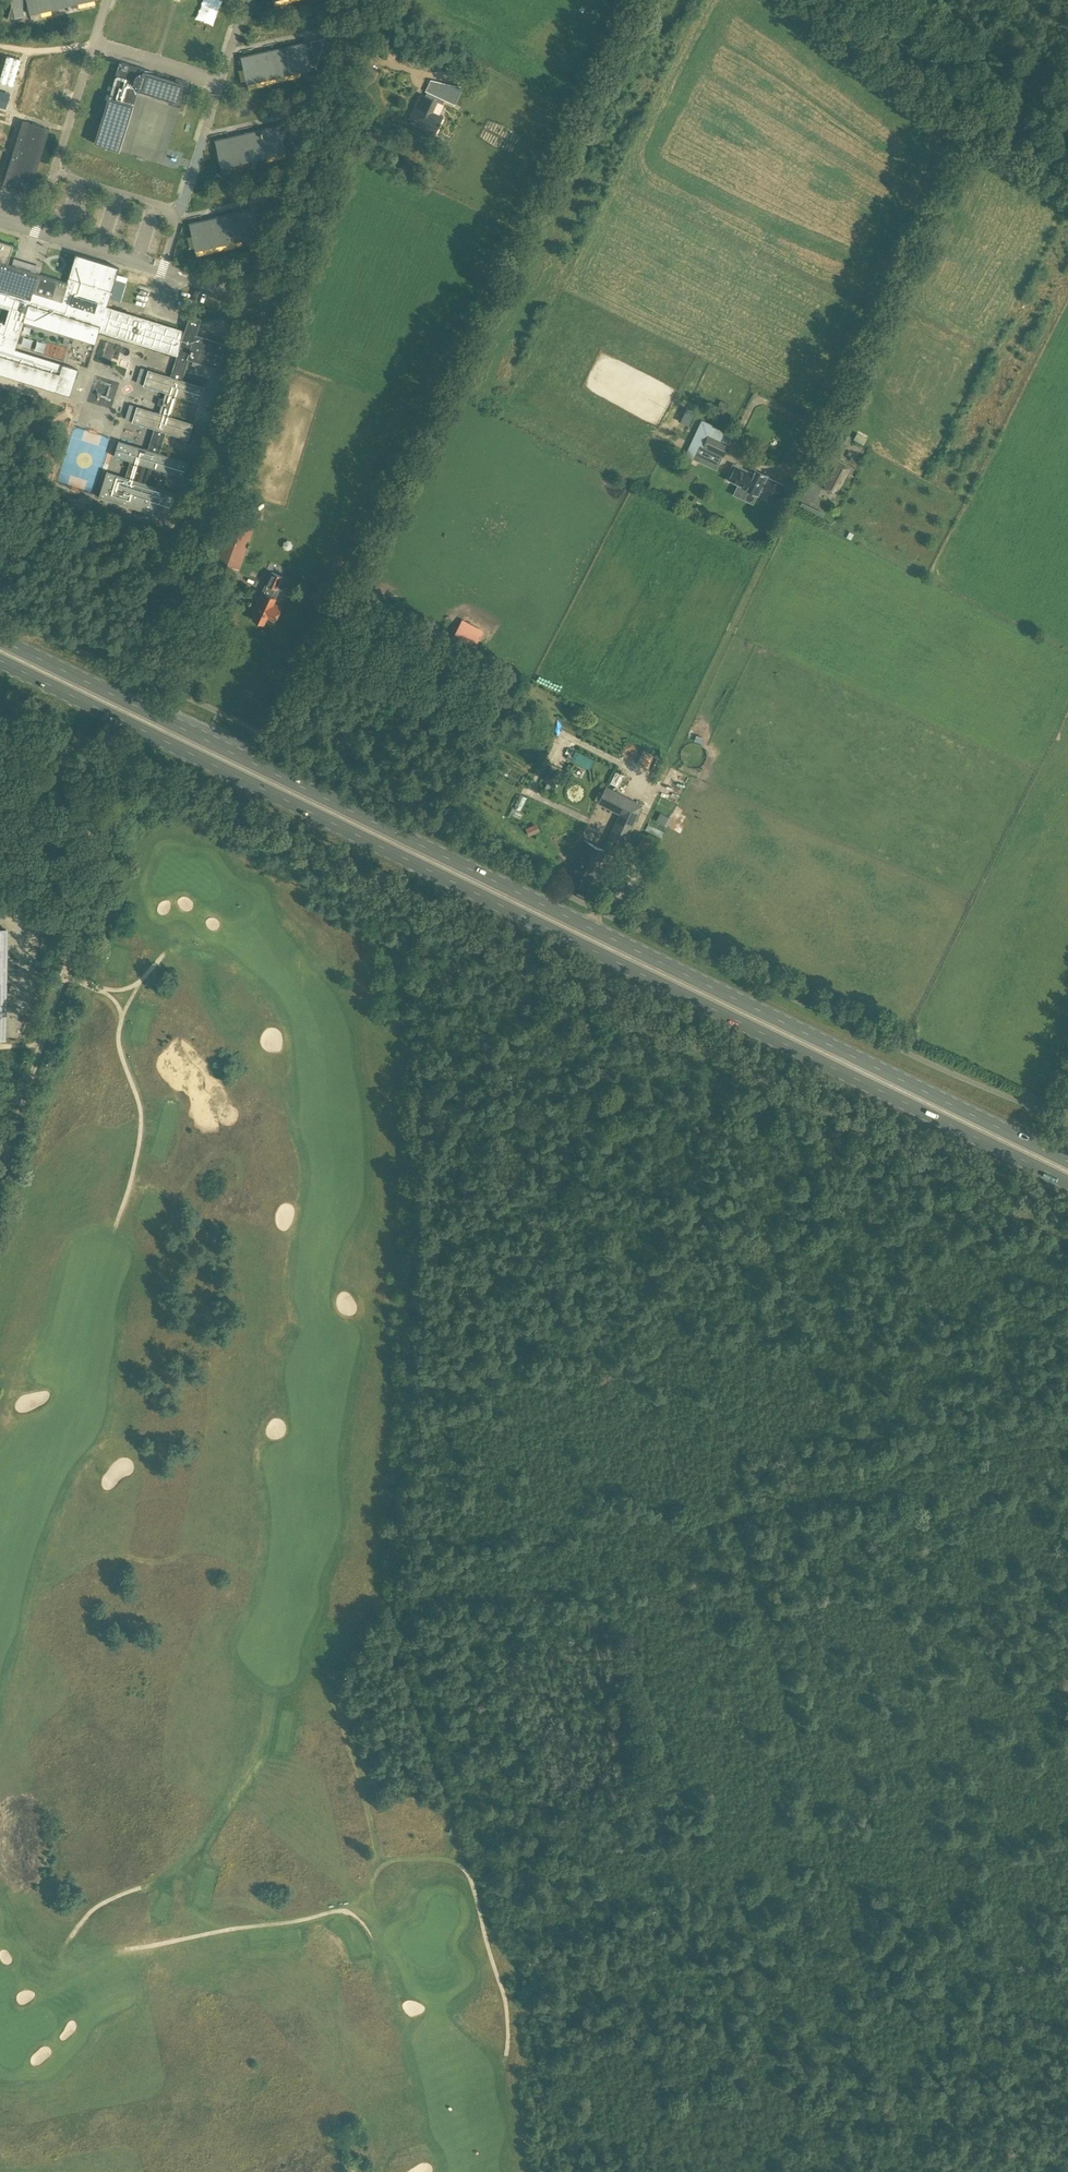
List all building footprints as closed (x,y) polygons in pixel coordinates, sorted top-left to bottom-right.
[(12,5),(9,15),(14,18),(25,15),(23,6),(28,5),(30,14),(91,0),(11,0),(12,5)] [(306,42),(241,57),(247,83),(312,69),(311,66),(317,64),(325,38),(311,41),(312,46),(307,47),(306,42)] [(411,55),(408,66),(416,68),(418,57),(411,55)] [(4,97),(4,98),(69,83),(63,56),(0,71),(0,98),(4,97)] [(145,69),(121,61),(95,142),(119,150),(138,90),(170,99),(169,103),(181,107),(189,82),(177,78),(175,81),(144,72),(145,69)] [(460,93),(458,99),(471,104),(473,98),(460,93)] [(409,115),(435,120),(441,99),(415,94),(409,115)] [(138,126),(164,134),(168,121),(143,113),(138,126)] [(280,125),(215,140),(221,167),(286,152),(284,142),(292,140),(290,128),(281,130),(280,125)] [(43,166),(37,139),(0,148),(0,176),(43,166)] [(134,141),(130,152),(147,157),(151,146),(134,141)] [(254,209),(189,223),(195,250),(260,235),(258,226),(267,224),(264,212),(256,214),(254,209)] [(68,281),(7,263),(13,244),(0,240),(0,296),(12,300),(0,340),(0,373),(70,395),(78,369),(67,365),(16,349),(25,321),(95,343),(99,331),(177,356),(171,376),(149,370),(145,384),(166,391),(164,399),(160,397),(158,404),(162,405),(159,412),(138,406),(133,420),(133,421),(155,428),(148,449),(119,440),(115,455),(131,460),(126,476),(134,478),(132,484),(109,477),(104,496),(170,516),(174,503),(157,498),(159,493),(153,491),(155,485),(162,488),(167,472),(184,477),(188,461),(160,452),(166,431),(188,438),(193,423),(171,416),(178,395),(200,402),(204,387),(182,380),(189,359),(218,368),(225,343),(182,329),(107,306),(110,297),(116,279),(119,267),(76,254),(68,281)] [(116,279),(110,297),(120,300),(126,282),(116,279)] [(138,382),(145,384),(149,370),(142,368),(138,382)] [(138,406),(131,404),(126,418),(133,420),(138,406)] [(681,420),(688,424),(695,410),(688,406),(681,420)] [(710,466),(711,466),(713,460),(720,463),(729,443),(698,429),(686,454),(710,466)] [(854,438),(864,443),(868,436),(858,431),(854,438)] [(777,497),(784,484),(767,476),(765,480),(754,475),(755,472),(736,464),(728,480),(747,488),(750,483),(761,488),(760,489),(777,497)] [(844,479),(842,479),(832,473),(824,488),(836,494),(844,479)] [(800,508),(824,515),(825,509),(801,502),(800,508)] [(231,519),(216,561),(238,568),(253,527),(231,519)] [(146,589),(153,592),(158,576),(151,574),(146,589)] [(271,608),(269,607),(260,603),(263,597),(261,596),(253,611),(256,612),(253,618),(264,623),(271,608)] [(460,627),(451,643),(469,653),(478,637),(460,627)] [(576,750),(572,760),(590,768),(595,758),(576,750)] [(548,776),(560,782),(566,771),(554,764),(548,776)] [(618,855),(641,804),(625,796),(623,800),(609,794),(611,789),(606,786),(598,801),(625,815),(608,850),(618,855)] [(656,820),(667,825),(671,816),(661,811),(656,820)] [(536,823),(525,828),(528,835),(539,830),(536,823)] [(641,837),(636,847),(650,854),(656,841),(649,838),(648,840),(641,837)] [(580,853),(568,877),(567,880),(587,889),(606,850),(584,839),(578,852),(580,853)]
